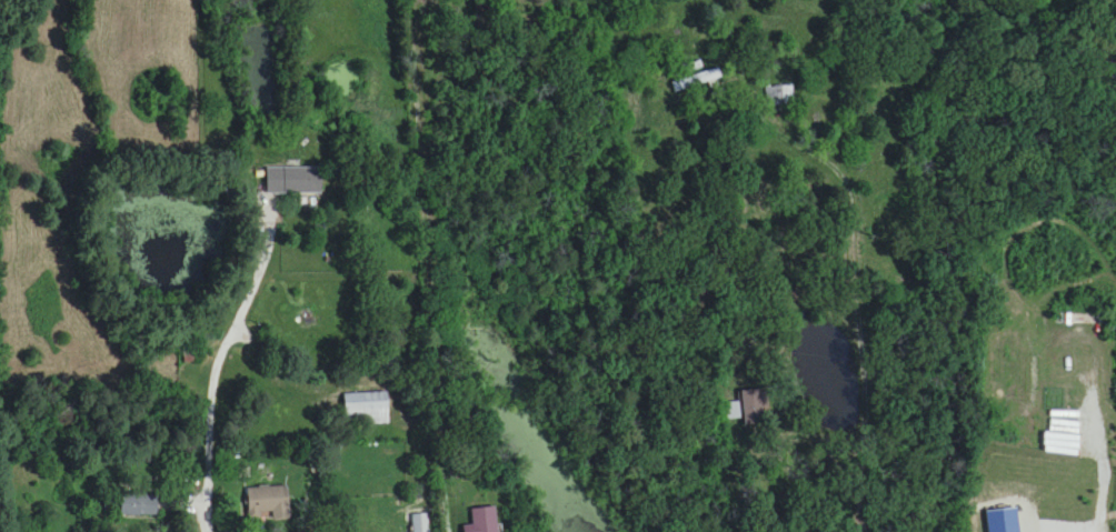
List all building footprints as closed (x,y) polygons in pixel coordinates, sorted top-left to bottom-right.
[(723,78),(720,68),(672,85),(676,95),(723,78)] [(794,87),(767,88),(767,108),(795,107),(794,87)] [(320,196),(320,168),(266,168),(266,196),(320,196)] [(764,392),(742,393),(743,425),(766,424),(764,392)] [(345,396),(345,427),(387,427),(387,396),(345,396)] [(289,488),(249,488),(249,515),(289,515),(289,488)] [(158,496),(120,496),(120,518),(158,518),(158,496)] [(414,515),(414,531),(430,531),(430,515),(414,515)]
